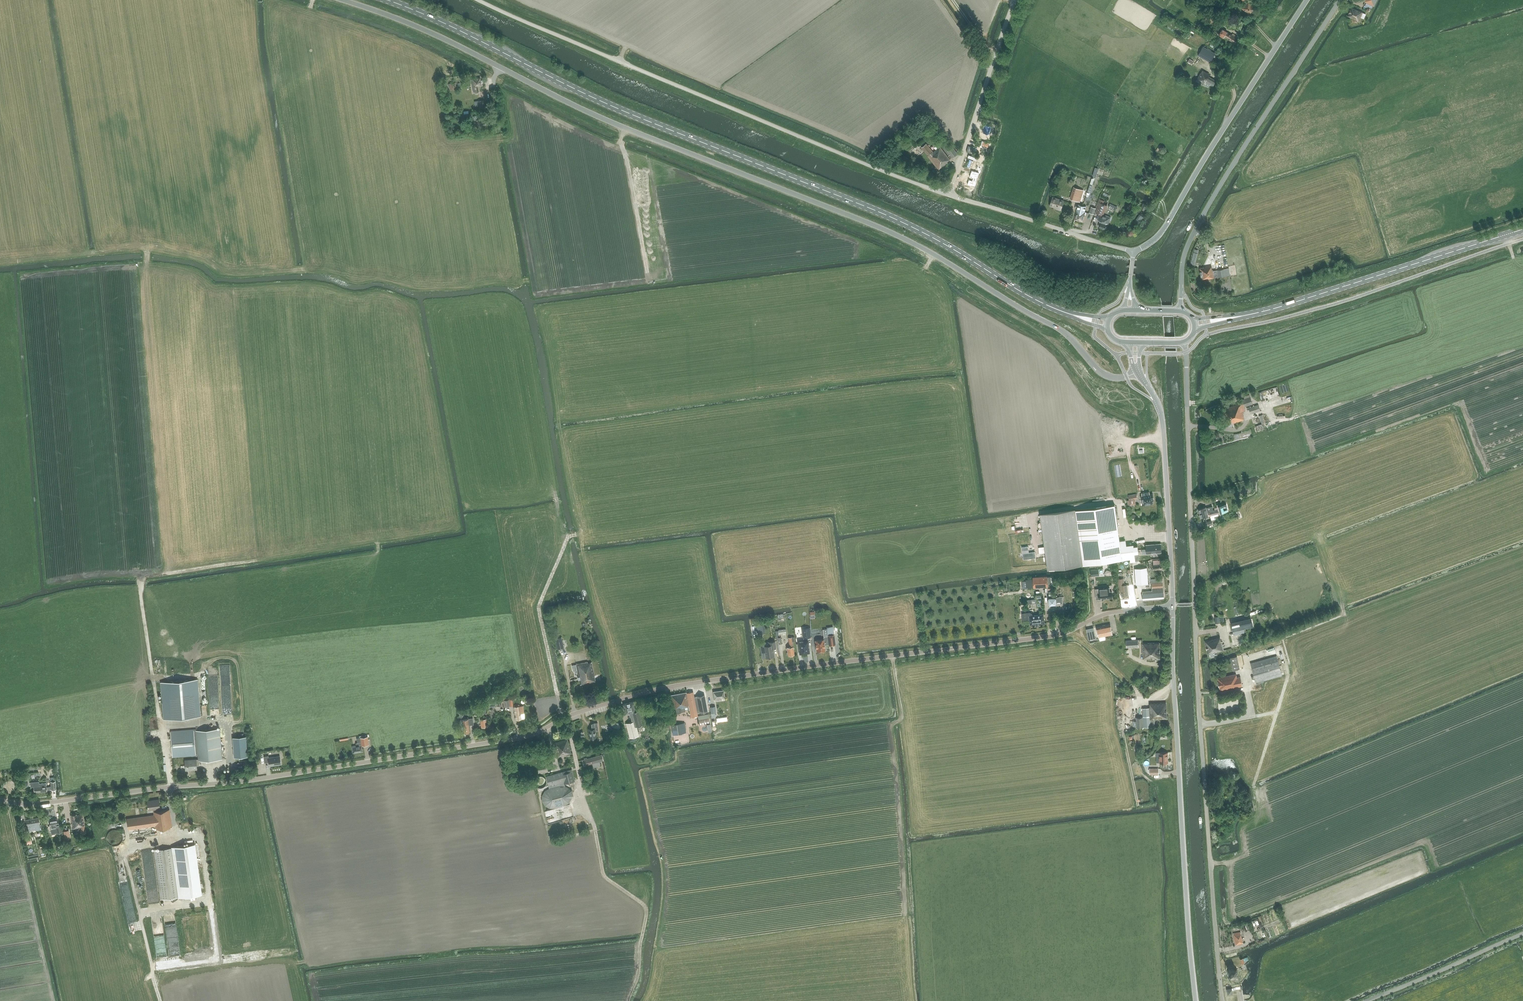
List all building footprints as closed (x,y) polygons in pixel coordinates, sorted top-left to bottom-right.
[(1248,15),(1255,9),(1249,2),(1242,8),(1248,15)] [(1358,21),(1362,12),(1351,7),(1347,16),(1358,21)] [(436,10),(435,13),(451,19),(452,16),(436,10)] [(1209,14),(1207,19),(1218,26),(1220,21),(1209,14)] [(1239,37),(1233,33),(1232,34),(1222,29),(1219,35),(1222,37),(1223,36),(1225,37),(1235,43),(1239,37)] [(1210,62),(1216,53),(1203,46),(1198,55),(1210,62)] [(1213,86),(1216,81),(1209,77),(1210,75),(1202,71),(1200,75),(1199,75),(1197,80),(1204,85),(1204,84),(1208,87),(1210,84),(1213,86)] [(473,79),(471,79),(473,92),(475,92),(475,93),(479,92),(478,87),(482,87),(480,78),(473,79)] [(461,114),(461,115),(456,115),(457,119),(463,118),(464,121),(469,121),(469,113),(461,114)] [(478,123),(477,120),(471,121),(472,129),(478,128),(478,127),(486,126),(486,125),(489,125),(488,117),(480,118),(481,122),(478,123)] [(940,147),(934,152),(926,143),(921,147),(928,156),(938,170),(948,162),(947,161),(950,159),(940,147)] [(953,157),(957,154),(952,147),(947,151),(953,157)] [(974,171),(969,185),(976,187),(981,173),(982,173),(984,166),(978,164),(976,172),(974,171)] [(1080,202),(1084,190),(1073,187),(1070,198),(1080,202)] [(1061,210),(1064,201),(1053,197),(1050,206),(1057,208),(1056,209),(1061,210)] [(1104,215),(1107,207),(1107,205),(1103,204),(1104,201),(1099,199),(1099,202),(1098,202),(1096,207),(1097,207),(1095,213),(1100,215),(1098,220),(1102,222),(1100,227),(1106,230),(1111,217),(1104,215)] [(1087,212),(1080,211),(1081,205),(1078,204),(1077,210),(1074,220),(1084,222),(1087,212)] [(1137,219),(1135,222),(1138,225),(1141,222),(1140,221),(1143,217),(1142,216),(1141,218),(1140,217),(1138,219),(1137,219)] [(1206,279),(1228,275),(1227,268),(1213,271),(1213,269),(1212,269),(1212,266),(1199,268),(1202,280),(1206,279)] [(1245,407),(1253,404),(1250,394),(1244,396),(1244,399),(1242,400),(1243,402),(1222,409),(1224,415),(1223,416),(1224,418),(1225,418),(1228,425),(1244,419),(1243,415),(1244,415),(1243,411),(1246,410),(1245,407)] [(1251,414),(1260,411),(1258,404),(1248,408),(1251,414)] [(1252,418),(1255,426),(1257,432),(1265,429),(1263,424),(1266,423),(1263,414),(1252,418)] [(1135,477),(1123,479),(1126,494),(1138,491),(1135,477)] [(1142,495),(1141,496),(1143,505),(1153,504),(1152,501),(1153,501),(1153,499),(1154,498),(1153,493),(1150,494),(1150,492),(1146,493),(1146,492),(1141,493),(1142,495)] [(1128,495),(1129,500),(1127,501),(1128,506),(1130,505),(1130,506),(1136,505),(1135,499),(1137,499),(1137,494),(1128,495)] [(1116,504),(1095,507),(1103,561),(1130,558),(1131,561),(1139,560),(1138,553),(1138,546),(1133,546),(1133,545),(1126,545),(1125,540),(1121,540),(1117,511),(1116,504)] [(1226,504),(1218,506),(1219,507),(1219,509),(1220,513),(1224,512),(1228,511),(1226,504)] [(1206,507),(1199,509),(1199,513),(1201,518),(1208,516),(1207,512),(1208,512),(1209,516),(1210,516),(1218,514),(1220,513),(1219,509),(1215,510),(1213,510),(1212,506),(1206,508),(1206,507)] [(1095,507),(1076,509),(1083,564),(1103,561),(1095,507)] [(1076,509),(1040,514),(1044,546),(1045,553),(1048,569),(1083,564),(1076,509)] [(1147,554),(1157,553),(1161,552),(1161,544),(1157,544),(1146,545),(1146,549),(1142,549),(1142,554),(1147,553),(1147,554)] [(1153,560),(1154,570),(1164,569),(1163,560),(1153,560)] [(1149,584),(1147,567),(1135,568),(1136,585),(1149,584)] [(1026,582),(1023,582),(1021,582),(1022,589),(1023,589),(1026,589),(1026,588),(1034,587),(1038,587),(1047,587),(1048,586),(1054,585),(1053,576),(1047,577),(1047,576),(1033,577),(1033,580),(1026,580),(1026,582)] [(1119,585),(1120,592),(1121,592),(1122,596),(1129,596),(1127,584),(1124,585),(1123,578),(1119,579),(1119,585)] [(1163,579),(1152,580),(1152,591),(1143,591),(1143,594),(1142,594),(1143,600),(1164,598),(1163,579)] [(1099,599),(1113,598),(1112,591),(1110,591),(1110,588),(1095,589),(1096,599),(1099,599)] [(807,612),(797,613),(798,619),(803,619),(803,622),(805,622),(808,621),(809,621),(809,618),(808,618),(807,612)] [(1029,616),(1030,619),(1030,624),(1045,623),(1044,614),(1032,615),(1029,616)] [(1129,619),(1126,620),(1127,626),(1145,623),(1144,619),(1143,617),(1140,617),(1131,619),(1129,619)] [(1251,617),(1231,621),(1233,631),(1234,630),(1244,628),(1253,626),(1251,617)] [(1110,624),(1097,627),(1099,637),(1112,634),(1110,624)] [(823,639),(815,640),(817,651),(818,651),(820,651),(821,650),(825,650),(824,644),(826,644),(829,644),(829,645),(835,644),(834,634),(833,626),(827,626),(827,628),(823,628),(824,637),(823,639)] [(1087,632),(1089,639),(1094,638),(1094,634),(1092,628),(1090,628),(1086,629),(1087,632)] [(555,639),(557,650),(564,648),(562,637),(555,639)] [(1220,637),(1205,641),(1208,654),(1223,650),(1224,650),(1222,641),(1221,642),(1220,637)] [(808,640),(799,641),(800,653),(809,652),(808,640)] [(764,643),(765,651),(762,651),(762,657),(766,657),(774,656),(773,648),(776,647),(775,641),(770,642),(764,643)] [(1143,655),(1143,659),(1160,659),(1160,643),(1142,643),(1143,655)] [(1239,667),(1243,666),(1241,655),(1230,658),(1233,670),(1240,669),(1239,667)] [(1250,663),(1252,668),(1256,684),(1264,682),(1264,681),(1282,675),(1277,656),(1250,663)] [(576,664),(572,665),(573,671),(578,670),(580,684),(596,681),(592,662),(588,663),(588,662),(576,664)] [(1220,691),(1243,686),(1240,676),(1237,677),(1236,673),(1217,677),(1220,691)] [(161,682),(164,719),(200,716),(197,679),(161,682)] [(721,699),(726,698),(724,690),(718,691),(717,690),(715,690),(714,691),(713,692),(714,699),(715,699),(716,706),(710,706),(712,718),(718,717),(717,709),(719,708),(718,703),(722,702),(721,699)] [(688,710),(690,710),(691,717),(698,716),(697,712),(700,712),(707,711),(704,694),(697,696),(694,697),(693,691),(687,693),(686,692),(671,695),(674,713),(683,711),(685,711),(685,707),(687,707),(688,710)] [(631,717),(632,722),(633,725),(636,724),(636,726),(637,726),(642,725),(639,710),(635,711),(633,701),(623,704),(626,713),(630,712),(631,717)] [(1142,708),(1143,714),(1143,717),(1136,718),(1137,727),(1144,727),(1155,727),(1155,719),(1167,719),(1166,702),(1150,703),(1150,708),(1149,708),(1142,708)] [(514,707),(515,709),(516,720),(521,719),(520,714),(524,713),(523,705),(514,707)] [(708,716),(698,718),(699,725),(709,723),(708,716)] [(460,720),(461,726),(461,728),(464,728),(464,732),(465,732),(466,733),(468,733),(468,732),(470,732),(470,731),(469,725),(473,724),(473,718),(468,719),(460,720)] [(633,725),(632,722),(626,723),(630,738),(639,735),(637,726),(636,726),(636,724),(633,725)] [(589,729),(590,738),(593,738),(596,737),(596,731),(599,731),(598,723),(591,723),(592,729),(589,729)] [(672,725),(673,735),(686,733),(684,723),(672,725)] [(196,730),(198,755),(198,759),(185,760),(186,770),(197,769),(197,765),(199,765),(199,761),(223,759),(220,728),(197,730),(196,730)] [(173,757),(198,755),(196,730),(197,730),(196,729),(171,731),(173,757)] [(246,736),(233,737),(234,757),(248,756),(246,736)] [(357,738),(358,743),(361,742),(362,745),(369,744),(368,736),(357,738)] [(553,743),(557,756),(571,753),(569,746),(568,739),(553,743)] [(352,746),(353,753),(363,751),(361,742),(356,743),(356,745),(352,746)] [(1163,763),(1168,763),(1168,762),(1168,760),(1168,753),(1159,753),(1160,760),(1160,762),(1163,762),(1163,763)] [(603,760),(601,754),(582,760),(584,766),(592,764),(593,768),(601,766),(600,761),(603,760)] [(269,756),(264,756),(264,760),(265,763),(269,762),(270,766),(274,765),(277,764),(277,765),(281,764),(280,760),(280,756),(269,758),(269,756)] [(575,781),(572,769),(546,776),(549,788),(545,791),(542,795),(542,800),(545,805),(549,808),(555,808),(565,805),(569,803),(571,798),(572,795),(570,791),(569,788),(565,786),(564,784),(575,781)] [(546,781),(546,779),(545,778),(545,777),(544,776),(542,775),(541,775),(540,775),(539,775),(538,775),(536,777),(535,778),(534,781),(535,782),(535,783),(536,784),(537,785),(538,786),(540,786),(541,786),(542,786),(544,785),(545,783),(546,782),(546,781)] [(39,781),(30,782),(30,787),(33,787),(34,792),(46,791),(46,790),(49,790),(49,789),(51,789),(51,786),(46,787),(46,783),(39,783),(39,781)] [(127,819),(128,829),(155,825),(156,829),(157,829),(172,827),(169,810),(161,811),(159,799),(157,800),(147,801),(149,810),(153,809),(154,815),(127,819)] [(82,814),(71,816),(73,829),(81,827),(82,833),(86,833),(82,814)] [(26,820),(27,825),(28,825),(28,826),(29,826),(30,831),(40,829),(38,818),(26,820)] [(50,829),(51,830),(56,829),(56,833),(63,832),(61,824),(58,824),(57,819),(49,820),(50,826),(48,826),(49,830),(50,829)] [(121,838),(121,837),(121,835),(120,834),(119,833),(118,832),(117,831),(115,831),(114,831),(113,831),(111,831),(110,832),(109,832),(108,834),(107,835),(107,836),(106,838),(106,839),(107,840),(107,842),(108,843),(109,844),(111,845),(112,845),(113,845),(115,845),(116,845),(118,844),(119,843),(120,842),(121,841),(121,840),(121,838)] [(174,847),(175,848),(181,897),(202,894),(195,844),(174,847)] [(175,848),(154,851),(160,900),(181,897),(175,848)] [(1236,945),(1244,943),(1241,932),(1233,934),(1236,945)] [(1238,972),(1236,968),(1234,967),(1230,967),(1228,971),(1229,975),(1233,977),(1236,976),(1238,972)]
